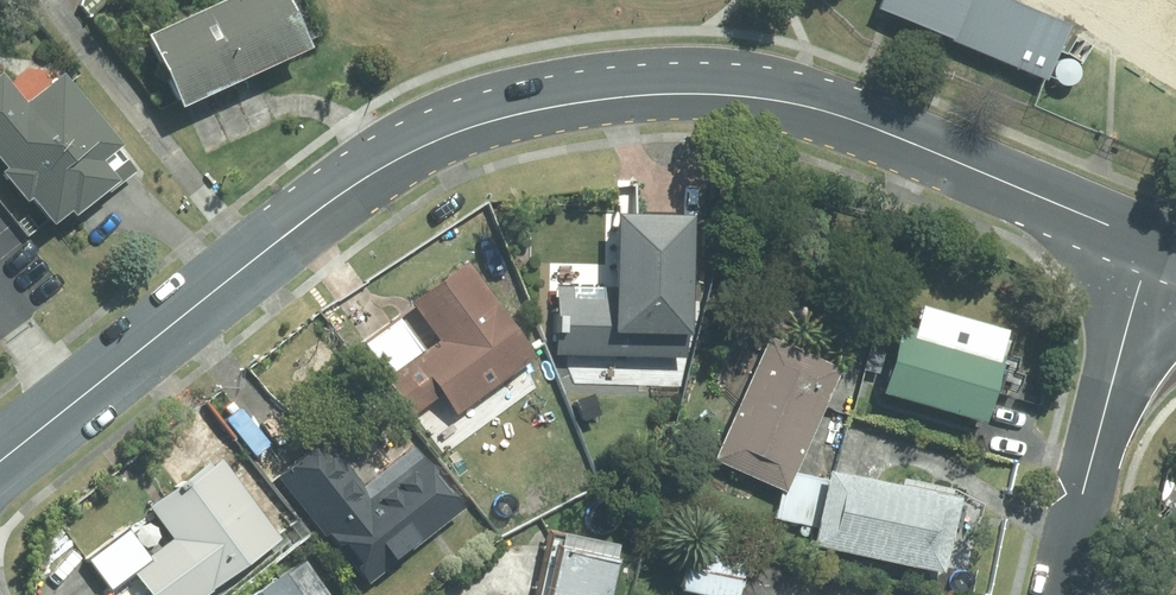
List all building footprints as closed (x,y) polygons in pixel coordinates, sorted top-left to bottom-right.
[(141,36),(175,109),(304,49),(281,0),(219,0),(141,36)] [(865,11),(883,18),(1047,84),(1073,20),(1023,0),(869,0),(865,11)] [(60,76),(23,106),(0,77),(0,165),(49,227),(67,213),(73,219),(135,170),(60,76)] [(555,286),(553,353),(679,356),(683,216),(610,214),(608,287),(555,286)] [(438,397),(452,415),(531,356),(460,262),(407,302),(436,339),(419,352),(394,318),(360,342),(385,375),(395,368),(424,407),(438,397)] [(894,326),(875,389),(978,420),(997,353),(994,353),(1001,331),(912,305),(905,329),(894,326)] [(837,369),(764,336),(709,458),(783,491),(837,369)] [(323,438),(274,476),(361,587),(459,510),(410,447),(360,485),(323,438)] [(149,594),(198,594),(277,538),(216,455),(147,505),(171,538),(145,556),(126,530),(86,559),(107,588),(131,571),(149,594)] [(822,468),(806,544),(942,573),(958,497),(822,468)] [(687,544),(678,589),(709,594),(736,594),(744,556),(687,544)] [(612,558),(550,545),(539,594),(604,594),(612,558)] [(279,571),(244,594),(296,594),(279,571)]
